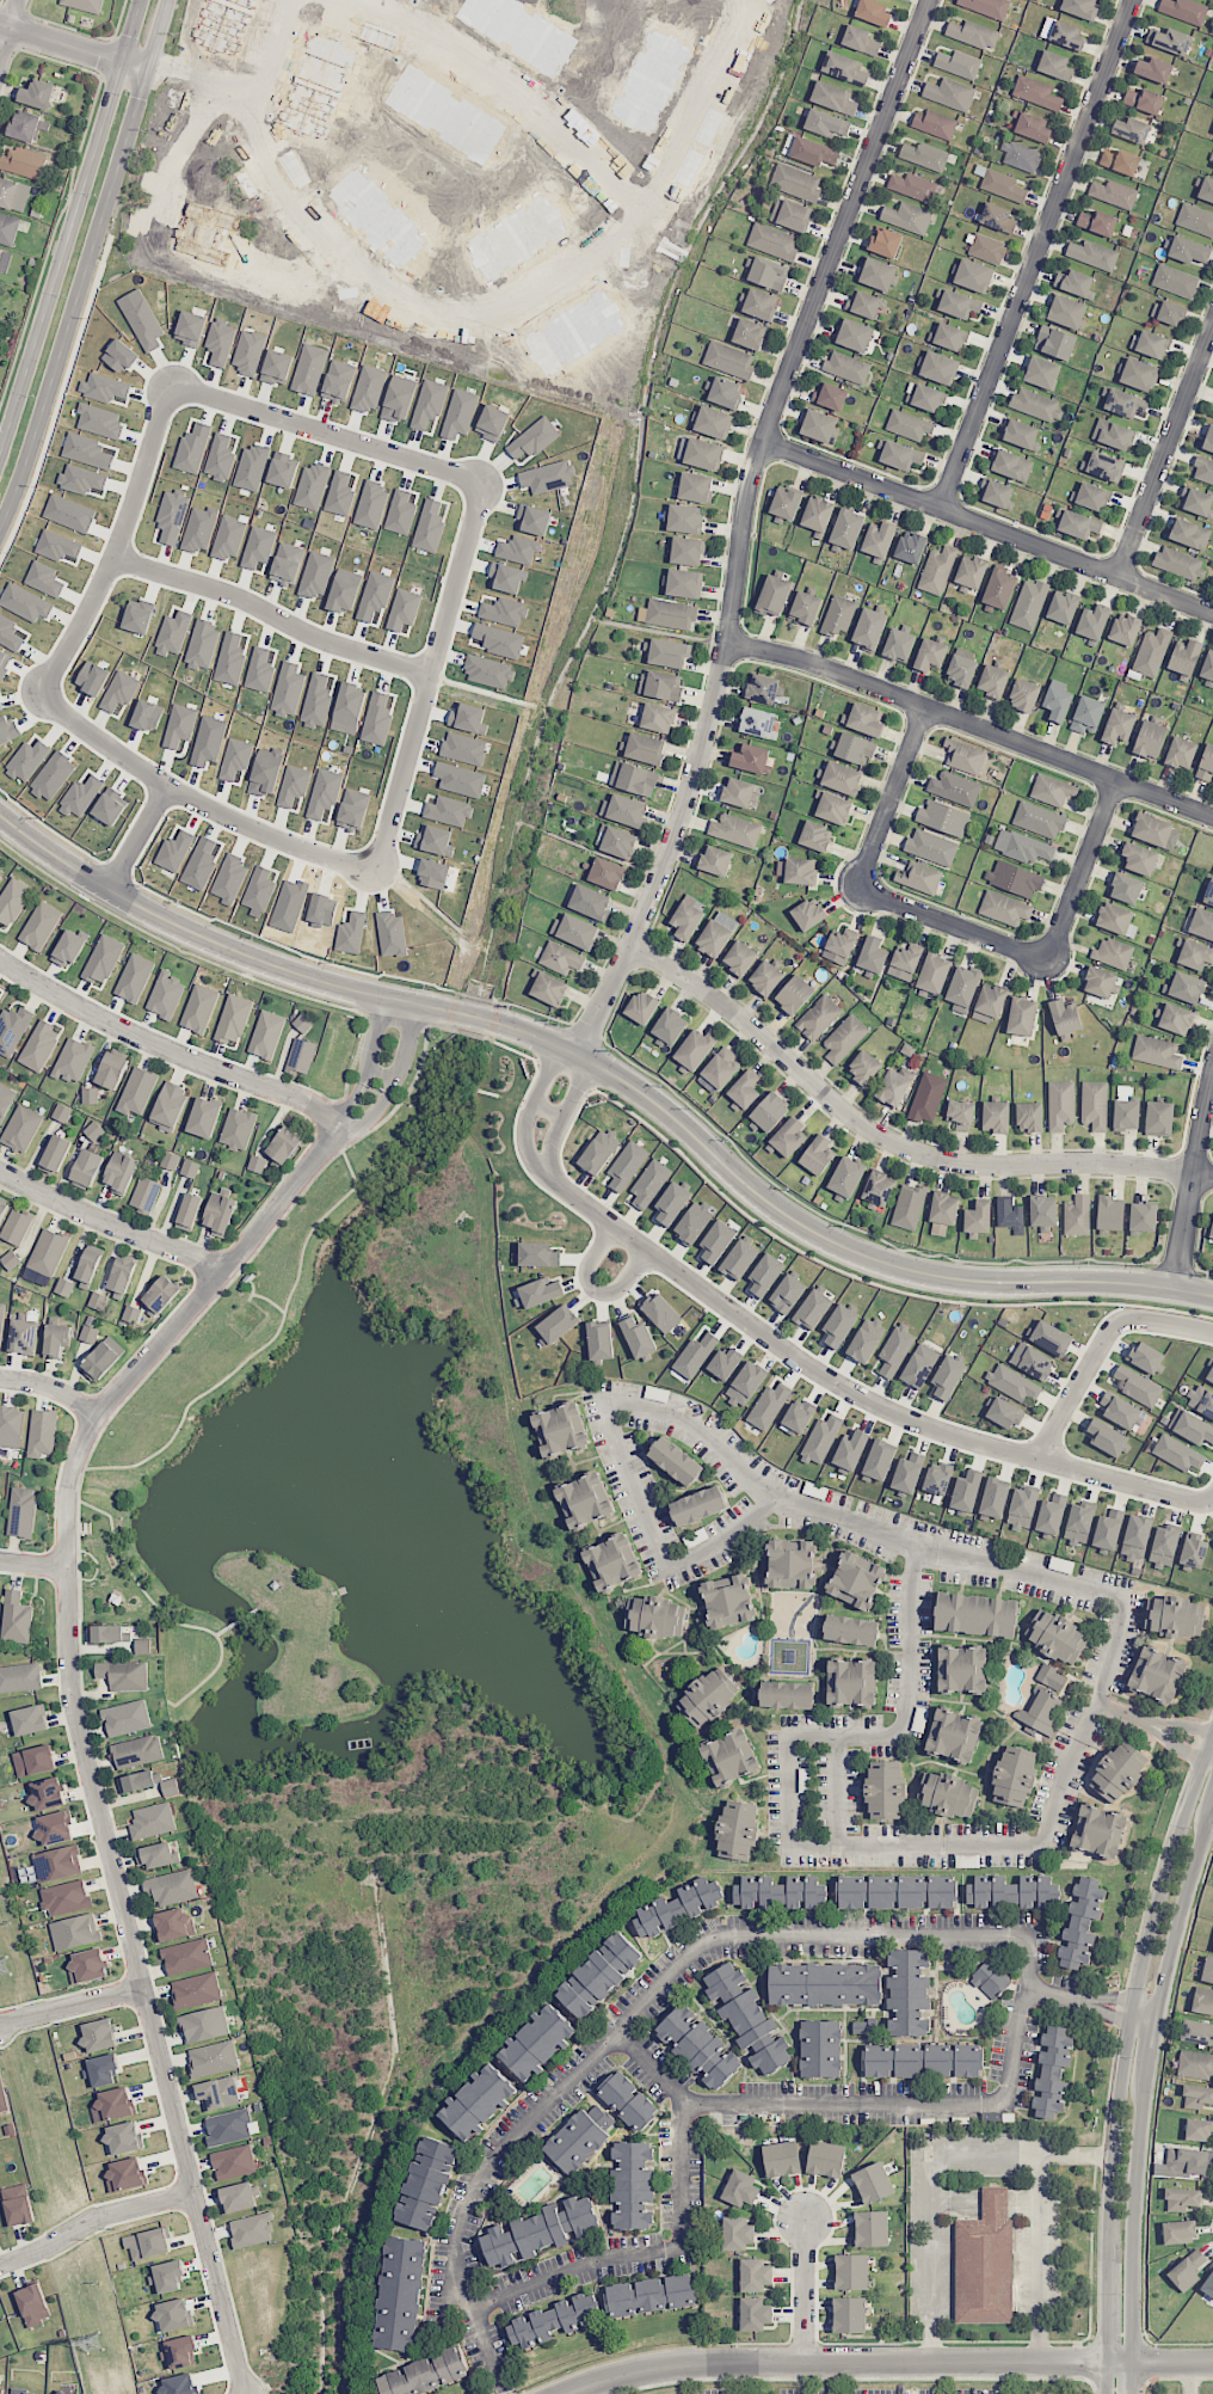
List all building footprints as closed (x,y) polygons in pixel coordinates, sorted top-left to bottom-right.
[(63,2),(64,0),(107,0),(104,14),(63,2)] [(887,28),(892,14),(882,10),(885,4),(874,0),(860,0),(855,16),(887,28)] [(956,4),(1004,21),(1011,0),(1009,0),(958,0),(956,4)] [(1098,0),(1064,0),(1061,11),(1092,20),(1098,0)] [(1158,14),(1203,25),(1208,4),(1191,0),(1177,0),(1177,1),(1172,0),(1161,0),(1158,14)] [(1079,27),(1047,18),(1041,38),(1083,50),(1086,38),(1077,35),(1079,27)] [(945,33),(992,53),(1000,33),(967,19),(964,26),(950,21),(945,33)] [(842,45),(877,56),(881,43),(868,39),(870,31),(848,24),(842,45)] [(1193,36),(1167,26),(1165,33),(1151,27),(1145,41),(1185,57),(1193,36)] [(861,70),(863,63),(828,50),(821,71),(865,87),(870,73),(861,70)] [(982,60),(955,50),(953,56),(939,51),(933,66),(974,81),(982,60)] [(1066,66),(1069,57),(1044,50),(1037,72),(1071,82),(1075,69),(1066,66)] [(1134,73),(1166,85),(1173,65),(1152,57),(1150,63),(1139,59),(1134,73)] [(1054,87),(1019,74),(1012,95),(1059,112),(1064,99),(1051,94),(1054,87)] [(922,96),(967,113),(976,89),(944,76),(940,86),(927,82),(922,96)] [(23,99),(26,87),(35,91),(38,82),(39,82),(41,79),(60,85),(55,99),(59,106),(53,109),(23,99)] [(852,92),(818,80),(810,101),(854,117),(859,103),(849,100),(852,92)] [(1128,89),(1123,103),(1157,116),(1165,96),(1143,88),(1141,94),(1128,89)] [(833,132),(846,136),(851,122),(811,108),(804,128),(830,138),(833,132)] [(916,112),(911,126),(950,141),(958,120),(927,109),(925,116),(916,112)] [(11,134),(16,121),(21,122),(25,111),(45,117),(44,121),(53,123),(50,133),(43,129),(38,142),(11,134)] [(1051,129),(1043,127),(1045,118),(1020,113),(1015,135),(1048,142),(1051,129)] [(1112,135),(1145,143),(1151,123),(1129,118),(1127,122),(1116,119),(1112,135)] [(841,151),(797,135),(789,156),(821,167),(822,162),(835,167),(841,151)] [(1000,150),(1006,152),(1003,163),(1035,174),(1042,152),(1003,139),(1000,150)] [(942,173),(950,153),(919,141),(917,148),(904,143),(899,157),(942,173)] [(0,167),(5,153),(12,155),(13,148),(19,149),(20,147),(51,155),(49,165),(53,165),(48,182),(0,167)] [(1103,151),(1099,167),(1135,175),(1140,156),(1119,151),(1118,154),(1103,151)] [(770,188),(817,202),(821,189),(817,188),(821,176),(777,164),(770,188)] [(1024,202),(1028,189),(1015,186),(1017,177),(986,168),(980,191),(1024,202)] [(887,190),(934,203),(939,182),(907,174),(906,178),(891,174),(887,190)] [(1204,176),(1197,198),(1212,203),(1212,179),(1204,176)] [(18,209),(0,203),(0,185),(2,177),(25,184),(18,209)] [(1138,190),(1109,180),(1107,186),(1092,181),(1087,195),(1131,211),(1138,190)] [(770,220),(804,233),(813,210),(779,196),(770,220)] [(1018,221),(1009,217),(1011,211),(987,201),(979,222),(1012,235),(1018,221)] [(884,206),(879,221),(926,235),(932,211),(901,202),(899,210),(884,206)] [(1212,237),(1212,213),(1183,203),(1175,225),(1212,237)] [(1076,226),(1112,238),(1118,217),(1098,211),(1096,216),(1080,211),(1076,226)] [(16,245),(0,240),(0,212),(24,219),(16,245)] [(794,262),(799,249),(794,247),(798,237),(755,222),(747,245),(794,262)] [(895,260),(904,236),(877,226),(868,249),(895,260)] [(1008,243),(975,233),(969,254),(1001,264),(1008,243)] [(1192,259),(1207,265),(1212,248),(1176,234),(1168,256),(1190,264),(1192,259)] [(1070,241),(1065,256),(1112,273),(1119,252),(1085,239),(1083,246),(1070,241)] [(1,278),(0,278),(0,247),(10,250),(1,278)] [(747,280),(782,292),(790,267),(756,255),(747,280)] [(888,292),(898,267),(868,256),(859,281),(888,292)] [(987,293),(993,267),(961,259),(954,285),(987,293)] [(1201,278),(1159,263),(1151,285),(1193,300),(1201,278)] [(1069,276),(1058,272),(1053,287),(1093,300),(1096,292),(1090,290),(1094,277),(1071,269),(1069,276)] [(778,296),(749,288),(743,313),(772,321),(778,296)] [(875,319),(882,300),(854,290),(847,310),(875,319)] [(970,311),(980,313),(983,300),(944,291),(938,312),(968,319),(970,311)] [(1078,330),(1087,306),(1056,294),(1047,319),(1078,330)] [(1180,327),(1186,308),(1156,299),(1150,317),(1180,327)] [(732,343),(760,351),(767,326),(739,318),(732,343)] [(836,344),(866,353),(873,327),(844,319),(836,344)] [(963,352),(969,331),(940,322),(936,333),(930,331),(927,342),(963,352)] [(1035,351),(1070,360),(1077,335),(1041,326),(1035,351)] [(1171,339),(1142,329),(1135,351),(1164,360),(1171,339)] [(703,365),(749,379),(756,355),(710,341),(703,365)] [(823,371),(864,386),(872,364),(831,350),(823,371)] [(959,359),(926,351),(920,377),(953,385),(959,359)] [(1023,380),(1052,391),(1062,366),(1033,354),(1023,380)] [(1151,394),(1160,369),(1129,357),(1119,382),(1151,394)] [(744,386),(717,375),(707,400),(735,411),(744,386)] [(841,412),(849,391),(820,380),(812,401),(841,412)] [(939,415),(947,394),(918,383),(911,404),(939,415)] [(1058,411),(1057,411),(1060,399),(1016,388),(1010,410),(1055,422),(1058,411)] [(1104,410),(1144,419),(1149,398),(1109,389),(1104,410)] [(694,430),(726,441),(735,415),(702,405),(694,430)] [(838,419),(809,408),(800,434),(834,446),(840,429),(835,428),(838,419)] [(886,432),(922,441),(924,433),(933,435),(936,422),(891,411),(886,432)] [(1031,450),(1039,428),(1008,417),(1000,439),(1031,450)] [(1091,438),(1128,452),(1136,431),(1099,417),(1091,438)] [(1211,423),(1202,449),(1212,453),(1212,424),(1211,423)] [(683,462),(717,472),(725,447),(691,437),(683,462)] [(912,462),(922,465),(926,452),(886,440),(880,462),(910,471),(912,462)] [(1034,462),(999,449),(991,470),(1026,483),(1034,462)] [(1121,481),(1125,459),(1090,452),(1086,475),(1121,481)] [(1212,485),(1212,461),(1197,455),(1193,466),(1197,468),(1193,478),(1212,485)] [(713,477),(683,471),(678,498),(708,504),(713,477)] [(1016,489),(986,477),(978,499),(1008,510),(1016,489)] [(1073,502),(1104,513),(1112,491),(1081,480),(1073,502)] [(793,521),(803,495),(779,486),(768,516),(784,521),(785,518),(793,521)] [(1212,520),(1212,517),(1212,509),(1210,508),(1212,500),(1212,496),(1186,486),(1178,507),(1212,520)] [(800,525),(825,533),(835,504),(811,495),(800,525)] [(667,531),(701,534),(703,507),(670,504),(667,531)] [(866,516),(843,508),(829,544),(853,553),(866,516)] [(1090,532),(1099,535),(1103,523),(1065,509),(1058,530),(1087,541),(1090,532)] [(1205,550),(1211,528),(1175,519),(1169,540),(1205,550)] [(861,551),(885,559),(897,527),(883,521),(880,529),(870,525),(861,551)] [(894,557),(918,565),(928,539),(903,530),(894,557)] [(671,563),(701,567),(705,541),(674,536),(671,563)] [(932,548),(918,588),(941,597),(958,549),(944,544),(942,551),(932,548)] [(1154,567),(1203,582),(1206,570),(1200,569),(1203,559),(1160,546),(1154,567)] [(988,564),(964,555),(954,582),(978,591),(988,564)] [(1006,610),(1018,576),(994,567),(982,602),(1006,610)] [(700,599),(703,572),(669,569),(666,596),(700,599)] [(757,611),(781,618),(792,581),(767,574),(757,611)] [(1050,584),(1036,580),(1035,583),(1024,580),(1010,624),(1034,632),(1050,584)] [(1071,626),(1080,597),(1056,589),(1046,618),(1071,626)] [(788,618),(812,627),(823,599),(799,590),(788,618)] [(847,632),(858,603),(834,594),(820,632),(837,639),(840,630),(847,632)] [(699,607),(650,598),(645,623),(690,632),(692,621),(696,622),(699,607)] [(1094,611),(1084,607),(1075,633),(1100,642),(1111,609),(1097,604),(1094,611)] [(851,643),(875,652),(888,616),(864,607),(851,643)] [(1108,639),(1133,648),(1143,620),(1128,614),(1126,619),(1116,616),(1108,639)] [(1157,634),(1146,630),(1131,671),(1155,679),(1173,632),(1159,627),(1157,634)] [(908,664),(916,634),(890,628),(883,657),(908,664)] [(693,645),(653,637),(648,663),(684,670),(686,657),(690,657),(693,645)] [(913,668),(927,673),(930,666),(940,669),(948,646),(924,637),(913,668)] [(1187,646),(1176,642),(1167,669),(1192,677),(1203,643),(1189,639),(1187,646)] [(1208,649),(1199,676),(1212,681),(1212,651),(1208,649)] [(945,682),(970,689),(978,659),(954,652),(945,682)] [(1011,672),(986,663),(976,692),(1001,700),(1011,672)] [(679,702),(684,677),(643,669),(638,694),(679,702)] [(747,698),(775,704),(780,679),(752,673),(747,698)] [(1042,686),(1018,678),(1008,705),(1031,714),(1042,686)] [(1052,710),(1049,720),(1063,725),(1074,694),(1050,685),(1042,706),(1052,710)] [(1097,735),(1105,701),(1079,695),(1071,729),(1097,735)] [(885,724),(876,721),(880,711),(855,701),(846,726),(879,739),(885,724)] [(670,734),(676,710),(646,702),(640,727),(670,734)] [(772,740),(778,714),(745,706),(739,731),(772,740)] [(1137,716),(1113,707),(1101,741),(1116,746),(1119,739),(1129,742),(1137,716)] [(1133,752),(1157,760),(1169,728),(1145,719),(1133,752)] [(667,741),(631,732),(624,757),(660,766),(667,741)] [(867,767),(875,742),(842,732),(835,756),(867,767)] [(1188,773),(1199,745),(1175,735),(1164,763),(1188,773)] [(945,765),(979,776),(987,751),(946,738),(943,746),(951,749),(945,765)] [(1212,783),(1212,744),(1208,742),(1195,776),(1212,783)] [(729,766),(763,775),(770,750),(744,743),(741,753),(733,751),(729,766)] [(651,798),(659,774),(617,760),(609,785),(651,798)] [(820,784),(855,797),(864,773),(830,760),(820,784)] [(926,794),(975,805),(981,781),(941,772),(940,779),(930,777),(926,794)] [(1030,798),(1063,807),(1066,795),(1076,798),(1080,786),(1037,774),(1030,798)] [(721,801),(749,810),(757,785),(728,776),(721,801)] [(602,816),(641,829),(649,806),(610,791),(602,816)] [(962,838),(971,813),(929,799),(925,809),(920,807),(914,821),(962,838)] [(1012,824),(1055,839),(1058,830),(1063,832),(1068,817),(1020,800),(1012,824)] [(1174,824),(1139,811),(1131,835),(1165,848),(1174,824)] [(707,835),(755,850),(762,825),(722,812),(719,822),(711,820),(707,835)] [(828,852),(834,828),(806,821),(799,845),(828,852)] [(630,861),(639,837),(609,825),(600,850),(630,861)] [(903,853),(952,866),(958,841),(915,830),(913,837),(908,836),(903,853)] [(1052,861),(1057,845),(1000,830),(994,852),(1035,863),(1036,857),(1052,861)] [(1121,855),(1129,858),(1125,867),(1150,878),(1160,854),(1127,840),(1121,855)] [(699,869),(726,878),(734,853),(707,844),(699,869)] [(618,892),(627,867),(597,856),(588,881),(618,892)] [(778,858),(777,881),(816,883),(817,860),(778,858)] [(934,896),(943,872),(910,859),(904,874),(897,871),(893,880),(934,896)] [(1031,896),(1033,889),(1041,891),(1045,874),(997,862),(994,872),(987,870),(984,884),(1031,896)] [(1144,881),(1116,872),(1108,896),(1136,905),(1144,881)] [(1211,876),(1202,901),(1212,906),(1212,876),(1211,876)] [(9,877),(0,895),(0,924),(12,930),(32,888),(9,877)] [(614,898),(578,883),(568,907),(603,922),(614,898)] [(1034,906),(986,890),(978,914),(1018,927),(1021,918),(1029,921),(1034,906)] [(679,928),(674,936),(688,944),(705,912),(696,907),(699,901),(686,894),(670,923),(679,928)] [(804,932),(829,916),(816,895),(790,911),(804,932)] [(41,952),(63,912),(40,899),(18,940),(41,952)] [(1131,925),(1134,910),(1103,902),(1097,928),(1135,937),(1138,926),(1131,925)] [(1212,939),(1212,913),(1195,908),(1189,934),(1212,939)] [(717,959),(739,922),(717,910),(695,947),(717,959)] [(562,921),(557,919),(550,933),(589,951),(600,928),(566,913),(562,921)] [(858,932),(846,928),(844,936),(830,932),(822,958),(847,966),(858,932)] [(86,938),(67,929),(51,960),(69,970),(86,938)] [(104,986),(125,945),(103,933),(81,975),(104,986)] [(882,941),(868,935),(857,965),(881,974),(889,953),(879,949),(882,941)] [(1126,970),(1134,947),(1103,937),(1099,949),(1093,948),(1089,958),(1126,970)] [(1212,965),(1212,948),(1186,938),(1177,963),(1203,972),(1206,963),(1212,965)] [(580,972),(587,956),(549,940),(539,963),(567,976),(570,968),(580,972)] [(744,978),(758,952),(736,940),(721,966),(744,978)] [(922,947),(914,944),(912,952),(895,948),(888,975),(913,982),(922,947)] [(114,994),(137,1004),(156,962),(132,952),(114,994)] [(941,995),(952,960),(927,952),(916,987),(941,995)] [(748,983),(767,998),(788,972),(769,957),(748,983)] [(945,999),(954,1003),(952,1010),(966,1015),(982,974),(958,965),(945,999)] [(1118,976),(1091,966),(1082,989),(1109,1000),(1118,976)] [(1198,1005),(1206,981),(1177,970),(1168,994),(1198,1005)] [(187,981),(161,971),(145,1010),(172,1020),(187,981)] [(570,984),(540,971),(530,995),(560,1008),(570,984)] [(774,999),(793,1016),(816,991),(797,974),(774,999)] [(1007,991),(984,982),(972,1017),(995,1026),(1007,991)] [(220,992),(196,983),(179,1025),(203,1035),(220,992)] [(624,1014),(645,1027),(661,1001),(640,988),(624,1014)] [(253,1001),(229,992),(214,1037),(238,1046),(253,1001)] [(813,1042),(843,1011),(825,993),(795,1025),(813,1042)] [(1007,1033),(1033,1037),(1038,1001),(1012,997),(1007,1033)] [(1049,1002),(1057,1036),(1083,1030),(1076,1003),(1064,1005),(1063,999),(1049,1002)] [(1158,1026),(1186,1037),(1195,1013),(1167,1002),(1158,1026)] [(13,1058),(34,1012),(20,1006),(17,1013),(3,1007),(0,1013),(0,1053),(13,1058)] [(261,1008),(287,1018),(271,1061),(261,1058),(263,1056),(247,1051),(261,1008)] [(688,1019),(665,1008),(652,1034),(675,1046),(688,1019)] [(302,1012),(314,1023),(309,1027),(310,1027),(308,1031),(307,1030),(303,1035),(291,1023),(302,1012)] [(822,1043),(830,1051),(825,1056),(835,1067),(870,1030),(852,1013),(822,1043)] [(17,1061),(40,1073),(62,1031),(40,1019),(17,1061)] [(694,1072),(715,1043),(695,1028),(673,1058),(694,1072)] [(1176,1055),(1179,1044),(1137,1033),(1131,1058),(1180,1071),(1184,1057),(1176,1055)] [(52,1072),(77,1085),(95,1048),(70,1036),(52,1072)] [(309,1076),(316,1043),(293,1038),(286,1071),(309,1076)] [(744,1064),(724,1046),(700,1073),(720,1091),(744,1064)] [(846,1073),(866,1088),(883,1063),(863,1049),(846,1073)] [(95,1082),(116,1091),(129,1060),(108,1051),(95,1082)] [(158,1075),(134,1066),(117,1109),(130,1113),(131,1111),(143,1116),(158,1075)] [(875,1098),(899,1108),(912,1078),(888,1068),(875,1098)] [(753,1087),(760,1079),(748,1069),(727,1094),(746,1110),(761,1094),(753,1087)] [(948,1079),(924,1071),(907,1118),(922,1124),(923,1120),(932,1123),(948,1079)] [(175,1132),(188,1089),(164,1081),(150,1124),(175,1132)] [(1049,1132),(1064,1132),(1064,1124),(1074,1124),(1074,1082),(1049,1082),(1049,1132)] [(1092,1132),(1107,1132),(1108,1082),(1082,1082),(1081,1123),(1092,1123),(1092,1132)] [(16,1090),(0,1084),(0,1130),(16,1090)] [(82,1103),(98,1104),(98,1088),(83,1088),(82,1103)] [(792,1109),(773,1091),(749,1116),(768,1134),(792,1109)] [(186,1131),(211,1139),(223,1105),(198,1096),(186,1131)] [(1114,1129),(1139,1130),(1140,1101),(1115,1100),(1114,1129)] [(955,1130),(971,1132),(974,1103),(948,1101),(946,1121),(956,1122),(955,1130)] [(1009,1102),(983,1101),(983,1132),(1008,1133),(1009,1102)] [(1146,1135),(1172,1136),(1173,1102),(1147,1101),(1146,1135)] [(26,1154),(44,1115),(18,1103),(0,1141),(26,1154)] [(51,1118),(66,1124),(72,1110),(58,1103),(51,1118)] [(1042,1103),(1017,1103),(1017,1132),(1042,1132),(1042,1103)] [(219,1144),(246,1152),(258,1114),(231,1106),(219,1144)] [(806,1139),(798,1132),(804,1126),(792,1116),(767,1144),(786,1161),(806,1139)] [(83,1131),(94,1142),(105,1132),(94,1120),(83,1131)] [(303,1137),(283,1125),(266,1154),(286,1166),(303,1137)] [(601,1127),(578,1165),(598,1177),(621,1139),(601,1127)] [(827,1148),(831,1142),(819,1133),(799,1162),(820,1177),(836,1154),(827,1148)] [(39,1167),(58,1175),(72,1141),(54,1134),(39,1167)] [(614,1177),(609,1186),(622,1195),(649,1152),(630,1140),(608,1173),(614,1177)] [(70,1182),(91,1190),(104,1157),(83,1148),(70,1182)] [(126,1196),(139,1159),(115,1150),(103,1182),(115,1187),(113,1192),(126,1196)] [(176,1171),(180,1156),(164,1152),(160,1167),(176,1171)] [(263,1173),(267,1158),(251,1154),(247,1169),(263,1173)] [(848,1202),(865,1166),(844,1155),(826,1190),(848,1202)] [(637,1196),(632,1204),(643,1212),(672,1170),(654,1158),(630,1191),(637,1196)] [(195,1179),(200,1164),(184,1159),(180,1174),(195,1179)] [(861,1197),(885,1208),(896,1181),(873,1170),(861,1197)] [(131,1206),(153,1212),(162,1183),(139,1176),(131,1206)] [(655,1206),(662,1211),(656,1219),(669,1228),(693,1193),(673,1180),(655,1206)] [(928,1189),(903,1182),(891,1224),(916,1231),(928,1189)] [(238,1200),(213,1191),(202,1225),(213,1228),(211,1233),(225,1238),(238,1200)] [(175,1227),(192,1232),(203,1197),(187,1192),(175,1227)] [(929,1235),(946,1236),(947,1225),(955,1226),(958,1196),(934,1193),(929,1235)] [(1090,1194),(1075,1194),(1074,1204),(1064,1204),(1064,1235),(1090,1236),(1090,1194)] [(1031,1227),(1040,1227),(1040,1230),(1057,1229),(1056,1197),(1030,1198),(1031,1227)] [(1097,1229),(1124,1230),(1125,1198),(1098,1197),(1097,1229)] [(998,1227),(1025,1226),(1024,1206),(1013,1206),(1013,1199),(997,1200),(998,1227)] [(692,1246),(715,1213),(696,1200),(673,1233),(692,1246)] [(991,1200),(976,1200),(976,1210),(965,1209),(964,1232),(990,1233),(991,1200)] [(9,1205),(0,1201),(0,1224),(9,1205)] [(1156,1232),(1157,1204),(1131,1203),(1130,1231),(1156,1232)] [(34,1216),(14,1207),(0,1235),(0,1237),(20,1247),(34,1216)] [(738,1233),(719,1219),(696,1252),(714,1265),(738,1233)] [(738,1282),(760,1251),(741,1238),(719,1269),(738,1282)] [(551,1251),(551,1243),(520,1242),(519,1265),(560,1266),(561,1252),(551,1251)] [(76,1279),(93,1284),(103,1249),(86,1245),(76,1279)] [(9,1271),(22,1262),(12,1250),(0,1258),(0,1260),(9,1271)] [(785,1262),(765,1252),(750,1279),(755,1282),(750,1292),(765,1300),(785,1262)] [(137,1262),(118,1256),(107,1289),(126,1295),(137,1262)] [(806,1284),(787,1273),(769,1304),(789,1315),(806,1284)] [(142,1299),(159,1314),(181,1289),(164,1274),(142,1299)] [(68,1298),(74,1283),(60,1277),(54,1292),(68,1298)] [(519,1287),(527,1309),(565,1295),(559,1279),(547,1284),(544,1278),(519,1287)] [(833,1299),(813,1287),(794,1321),(814,1332),(833,1299)] [(666,1334),(683,1319),(657,1292),(641,1307),(666,1334)] [(536,1325),(550,1344),(582,1321),(568,1302),(536,1325)] [(859,1314),(839,1303),(819,1340),(839,1351),(859,1314)] [(142,1309),(126,1305),(122,1320),(137,1325),(142,1309)] [(619,1322),(636,1360),(656,1352),(639,1313),(619,1322)] [(867,1316),(846,1354),(867,1365),(888,1327),(867,1316)] [(9,1352),(35,1354),(38,1321),(12,1319),(9,1352)] [(1029,1339),(1063,1358),(1074,1338),(1041,1319),(1029,1339)] [(587,1323),(591,1361),(614,1358),(610,1320),(587,1323)] [(897,1323),(879,1357),(886,1360),(879,1373),(892,1380),(917,1333),(897,1323)] [(62,1346),(70,1346),(71,1326),(46,1324),(44,1358),(61,1359),(62,1346)] [(99,1329),(83,1325),(79,1340),(95,1344),(99,1329)] [(691,1337),(672,1368),(692,1381),(718,1338),(707,1331),(700,1343),(691,1337)] [(98,1382),(126,1351),(109,1336),(81,1367),(98,1382)] [(1165,1354),(1138,1340),(1127,1361),(1154,1375),(1165,1354)] [(940,1352),(918,1342),(900,1380),(922,1390),(940,1352)] [(1044,1381),(1055,1360),(1020,1342),(1009,1363),(1044,1381)] [(727,1354),(720,1349),(707,1369),(726,1382),(744,1355),(731,1347),(727,1354)] [(933,1396),(949,1403),(966,1364),(945,1355),(932,1383),(938,1386),(933,1396)] [(744,1409),(768,1373),(748,1360),(724,1396),(744,1409)] [(1126,1383),(1121,1392),(1152,1408),(1163,1387),(1120,1364),(1113,1377),(1126,1383)] [(1025,1400),(1026,1397),(1036,1401),(1043,1384),(998,1365),(995,1373),(988,1370),(983,1383),(1025,1400)] [(775,1390),(768,1386),(746,1419),(766,1432),(792,1390),(780,1382),(775,1390)] [(1212,1419),(1212,1392),(1195,1384),(1185,1406),(1212,1419)] [(1103,1416),(1131,1431),(1143,1410),(1106,1391),(1099,1403),(1107,1408),(1103,1416)] [(986,1417),(1013,1431),(1024,1411),(997,1396),(986,1417)] [(802,1435),(816,1409),(796,1398),(781,1423),(802,1435)] [(543,1458),(588,1448),(579,1403),(533,1413),(543,1458)] [(20,1449),(25,1409),(0,1406),(0,1447),(20,1449)] [(29,1458),(42,1459),(42,1454),(55,1455),(57,1411),(31,1410),(29,1458)] [(1203,1440),(1212,1444),(1212,1424),(1181,1412),(1173,1433),(1202,1444),(1203,1440)] [(827,1422),(819,1418),(800,1457),(821,1467),(843,1422),(830,1416),(827,1422)] [(1087,1432),(1095,1435),(1091,1445),(1120,1458),(1129,1435),(1092,1420),(1087,1432)] [(833,1464),(856,1472),(869,1433),(855,1429),(852,1440),(842,1437),(833,1464)] [(1191,1465),(1199,1470),(1206,1456),(1162,1433),(1151,1453),(1187,1472),(1191,1465)] [(648,1453),(687,1488),(704,1470),(665,1434),(648,1453)] [(896,1445),(874,1439),(863,1477),(886,1484),(896,1445)] [(926,1455),(905,1449),(892,1488),(913,1495),(926,1455)] [(954,1468),(931,1461),(922,1489),(945,1496),(954,1468)] [(973,1513),(983,1474),(961,1468),(951,1507),(973,1513)] [(598,1471),(555,1488),(572,1531),(615,1515),(598,1471)] [(979,1513),(1002,1519),(1012,1482),(989,1476),(979,1513)] [(728,1511),(720,1486),(670,1502),(677,1526),(728,1511)] [(36,1489),(11,1487),(8,1536),(34,1538),(36,1489)] [(1032,1529),(1038,1491),(1014,1487),(1008,1526),(1032,1529)] [(1043,1499),(1035,1530),(1058,1536),(1069,1496),(1050,1490),(1047,1500),(1043,1499)] [(1063,1539),(1085,1546),(1097,1506),(1074,1499),(1063,1539)] [(1115,1553),(1125,1511),(1107,1507),(1105,1516),(1100,1514),(1092,1545),(1104,1548),(1103,1550),(1115,1553)] [(1152,1518),(1129,1515),(1122,1557),(1145,1561),(1152,1518)] [(1182,1529),(1159,1523),(1148,1563),(1171,1569),(1182,1529)] [(600,1593),(643,1575),(626,1533),(582,1550),(600,1593)] [(1203,1569),(1209,1539),(1186,1534),(1179,1567),(1190,1569),(1191,1566),(1203,1569)] [(814,1588),(815,1541),(769,1540),(769,1587),(814,1588)] [(887,1568),(846,1550),(827,1593),(868,1611),(887,1568)] [(1071,1574),(1074,1563),(1053,1556),(1050,1567),(1071,1574)] [(702,1583),(711,1629),(755,1620),(746,1574),(702,1583)] [(33,1606),(21,1605),(22,1590),(6,1589),(1,1641),(30,1643),(33,1606)] [(1018,1601),(939,1592),(935,1630),(1014,1638),(1018,1601)] [(682,1639),(687,1603),(630,1595),(625,1631),(682,1639)] [(1202,1638),(1205,1602),(1148,1597),(1145,1633),(1202,1638)] [(1091,1635),(1041,1607),(1023,1638),(1073,1667),(1091,1635)] [(879,1619),(826,1617),(825,1642),(878,1645),(879,1619)] [(131,1633),(123,1633),(123,1625),(88,1626),(88,1642),(131,1641),(131,1633)] [(150,1638),(135,1639),(135,1654),(151,1654),(150,1638)] [(986,1692),(987,1647),(939,1646),(939,1692),(986,1692)] [(1188,1663),(1143,1646),(1127,1687),(1172,1704),(1188,1663)] [(828,1705),(875,1706),(876,1660),(829,1659),(828,1705)] [(147,1662),(95,1663),(95,1679),(110,1679),(110,1692),(148,1691),(147,1662)] [(42,1690),(41,1664),(0,1666),(0,1692),(42,1690)] [(699,1731),(742,1692),(727,1675),(722,1679),(713,1669),(675,1703),(699,1731)] [(761,1707),(814,1709),(815,1684),(762,1681),(761,1707)] [(1066,1703),(1041,1689),(1028,1713),(1019,1708),(1014,1717),(1048,1735),(1066,1703)] [(101,1709),(108,1738),(152,1727),(145,1699),(101,1709)] [(49,1731),(44,1704),(11,1710),(16,1736),(49,1731)] [(972,1763),(983,1719),(937,1708),(926,1751),(972,1763)] [(717,1788),(761,1771),(744,1728),(701,1745),(717,1788)] [(111,1746),(117,1770),(165,1758),(159,1734),(111,1746)] [(1088,1785),(1117,1806),(1150,1759),(1122,1738),(1088,1785)] [(13,1752),(17,1777),(56,1770),(51,1745),(13,1752)] [(991,1801),(1027,1809),(1038,1756),(1002,1748),(991,1801)] [(904,1762),(869,1761),(868,1819),(901,1819),(902,1803),(904,1803),(904,1762)] [(118,1779),(121,1794),(161,1785),(164,1797),(179,1794),(176,1778),(162,1781),(160,1769),(118,1779)] [(971,1820),(980,1784),(925,1770),(916,1806),(971,1820)] [(35,1812),(66,1805),(60,1776),(29,1783),(35,1812)] [(132,1810),(135,1823),(128,1824),(132,1840),(176,1830),(170,1801),(132,1810)] [(1116,1859),(1128,1816),(1083,1803),(1071,1846),(1116,1859)] [(716,1857),(752,1862),(760,1811),(724,1805),(716,1857)] [(41,1845),(73,1840),(69,1811),(36,1816),(41,1845)] [(138,1870),(179,1862),(175,1841),(134,1849),(138,1870)] [(83,1873),(77,1845),(31,1855),(38,1883),(83,1873)] [(146,1897),(155,1895),(158,1906),(199,1897),(193,1869),(142,1880),(146,1897)] [(967,1906),(990,1907),(990,1906),(1021,1906),(1021,1908),(1035,1908),(1035,1905),(1059,1906),(1060,1884),(1050,1884),(1051,1877),(1032,1877),(1032,1876),(1020,1875),(1020,1884),(1006,1884),(1006,1877),(987,1877),(987,1876),(975,1876),(975,1884),(967,1884),(967,1906)] [(1069,1913),(1057,1966),(1079,1971),(1081,1963),(1087,1964),(1091,1947),(1093,1947),(1096,1934),(1089,1932),(1092,1919),(1099,1920),(1102,1908),(1099,1907),(1105,1882),(1077,1875),(1069,1913)] [(827,1907),(827,1885),(818,1884),(818,1877),(800,1877),(800,1876),(786,1876),(786,1885),(773,1884),(773,1877),(754,1877),(754,1876),(742,1876),(742,1885),(734,1885),(733,1907),(758,1907),(758,1908),(773,1909),(773,1903),(787,1903),(787,1909),(802,1909),(802,1906),(827,1907)] [(839,1876),(840,1909),(867,1909),(897,1908),(896,1877),(863,1877),(863,1876),(839,1876)] [(955,1908),(956,1876),(900,1876),(899,1908),(926,1909),(926,1907),(955,1908)] [(665,1932),(705,1912),(704,1910),(726,1900),(716,1880),(709,1883),(705,1877),(678,1890),(681,1897),(668,1903),(665,1897),(637,1910),(640,1917),(633,1920),(643,1940),(664,1930),(665,1932)] [(91,1907),(85,1879),(41,1889),(47,1917),(91,1907)] [(188,1906),(153,1915),(160,1943),(195,1934),(188,1906)] [(101,1941),(94,1912),(49,1923),(56,1952),(101,1941)] [(645,1957),(617,1930),(555,1994),(583,2021),(645,1957)] [(168,1976),(212,1966),(206,1938),(161,1948),(168,1976)] [(75,1984),(109,1976),(101,1947),(68,1956),(75,1984)] [(929,1949),(888,1950),(890,2015),(920,2014),(920,2009),(930,2009),(929,1972),(930,1972),(929,1949)] [(1207,1955),(1201,1980),(1212,1983),(1212,1957),(1207,1955)] [(970,1979),(994,2001),(1012,1981),(988,1959),(970,1979)] [(779,2027),(773,2017),(767,2018),(756,2001),(760,1999),(742,1969),(735,1970),(731,1962),(703,1978),(706,1981),(708,1994),(712,2000),(717,2009),(723,2020),(729,2018),(736,2030),(739,2043),(743,2050),(752,2045),(757,2053),(751,2057),(762,2075),(769,2074),(793,2060),(791,2057),(786,2036),(774,2039),(770,2033),(779,2027)] [(770,2006),(881,2004),(881,1964),(806,1965),(769,1965),(770,2006)] [(222,2000),(216,1972),(170,1981),(175,2009),(222,2000)] [(1197,1986),(1191,2011),(1212,2016),(1212,1989),(1197,1986)] [(575,2033),(554,2003),(536,2015),(539,2019),(507,2041),(510,2046),(501,2052),(522,2083),(542,2069),(540,2066),(560,2052),(559,2050),(567,2044),(565,2040),(575,2033)] [(714,2091),(744,2065),(702,2019),(699,2022),(683,2003),(654,2029),(697,2078),(700,2075),(714,2091)] [(230,2034),(223,2005),(180,2016),(187,2044),(230,2034)] [(87,2054),(118,2046),(111,2018),(80,2025),(87,2054)] [(929,2018),(889,2019),(889,2037),(930,2036),(929,2018)] [(801,2021),(801,2078),(841,2078),(841,2021),(801,2021)] [(1032,2117),(1055,2120),(1056,2112),(1062,2113),(1064,2093),(1067,2093),(1068,2082),(1061,2081),(1062,2067),(1071,2068),(1072,2054),(1071,2054),(1073,2037),(1067,2036),(1068,2028),(1044,2025),(1040,2064),(1042,2064),(1041,2078),(1037,2077),(1032,2117)] [(239,2068),(233,2040),(187,2050),(193,2078),(239,2068)] [(982,2077),(982,2045),(951,2045),(920,2045),(866,2045),(866,2077),(893,2077),(952,2077),(982,2077)] [(1179,2052),(1178,2076),(1212,2078),(1212,2072),(1212,2053),(1179,2052)] [(114,2074),(120,2073),(116,2053),(88,2059),(93,2088),(116,2084),(114,2074)] [(465,2141),(478,2128),(479,2129),(518,2091),(491,2063),(478,2076),(452,2102),(439,2115),(465,2141)] [(639,2132),(660,2109),(619,2071),(597,2094),(639,2132)] [(10,2113),(0,2073),(0,2115),(10,2113)] [(203,2113),(241,2103),(233,2075),(196,2085),(203,2113)] [(1185,2085),(1183,2108),(1203,2110),(1204,2104),(1212,2105),(1212,2088),(1185,2085)] [(99,2103),(104,2122),(134,2114),(127,2086),(99,2093),(101,2102),(99,2103)] [(543,2152),(574,2177),(609,2134),(606,2132),(615,2121),(595,2104),(588,2113),(579,2106),(543,2152)] [(205,2116),(209,2145),(252,2140),(249,2110),(205,2116)] [(1212,2141),(1212,2120),(1186,2119),(1186,2141),(1212,2141)] [(143,2149),(137,2120),(103,2128),(107,2144),(110,2144),(113,2155),(143,2149)] [(458,2146),(422,2135),(397,2221),(433,2232),(458,2146)] [(846,2144),(811,2141),(808,2174),(843,2177),(846,2144)] [(652,2142),(613,2143),(613,2161),(621,2161),(621,2169),(611,2170),(612,2189),(611,2189),(611,2207),(613,2207),(613,2230),(653,2229),(653,2207),(654,2207),(653,2170),(643,2170),(643,2161),(653,2161),(652,2142)] [(764,2144),(766,2176),(801,2174),(799,2142),(764,2144)] [(256,2173),(251,2144),(211,2152),(217,2181),(256,2173)] [(1153,2174),(1208,2176),(1209,2150),(1168,2148),(1167,2164),(1154,2163),(1153,2174)] [(110,2191),(149,2186),(147,2172),(142,2173),(141,2158),(107,2162),(110,2191)] [(851,2174),(866,2206),(896,2193),(881,2161),(851,2174)] [(755,2177),(735,2168),(721,2199),(742,2208),(745,2201),(754,2205),(761,2189),(752,2184),(755,2177)] [(255,2182),(218,2189),(224,2215),(260,2207),(255,2182)] [(10,2228),(35,2221),(25,2183),(0,2190),(10,2228)] [(956,2322),(1012,2322),(1011,2187),(983,2187),(983,2220),(955,2220),(956,2322)] [(1186,2206),(1200,2207),(1201,2190),(1167,2188),(1166,2212),(1186,2212),(1186,2206)] [(492,2270),(516,2261),(513,2253),(522,2251),(525,2260),(537,2255),(535,2250),(557,2243),(558,2247),(569,2243),(565,2233),(576,2229),(578,2237),(601,2229),(589,2196),(578,2200),(576,2196),(563,2200),(567,2210),(558,2213),(554,2203),(543,2207),(545,2213),(524,2220),(522,2216),(506,2221),(506,2222),(488,2229),(490,2234),(480,2237),(492,2270)] [(888,2247),(888,2211),(856,2212),(856,2247),(888,2247)] [(235,2249),(275,2241),(270,2213),(229,2220),(235,2249)] [(755,2225),(746,2225),(746,2217),(723,2217),(723,2250),(746,2251),(746,2243),(755,2243),(755,2225)] [(1165,2245),(1197,2241),(1195,2219),(1162,2223),(1165,2245)] [(122,2237),(125,2249),(129,2248),(132,2261),(172,2252),(166,2227),(122,2237)] [(426,2241),(386,2237),(375,2348),(414,2352),(426,2241)] [(1197,2271),(1209,2263),(1198,2249),(1166,2272),(1182,2293),(1202,2278),(1197,2271)] [(869,2255),(836,2254),(836,2290),(868,2290),(869,2255)] [(764,2292),(764,2285),(773,2284),(773,2266),(763,2266),(763,2258),(741,2259),(741,2293),(764,2292)] [(159,2295),(186,2289),(179,2260),(152,2266),(159,2295)] [(1212,2269),(1200,2292),(1212,2298),(1212,2270),(1212,2269)] [(633,2281),(634,2282),(605,2286),(607,2306),(614,2305),(615,2316),(696,2306),(692,2274),(633,2281)] [(53,2318),(38,2282),(15,2292),(29,2327),(53,2318)] [(505,2324),(513,2345),(521,2342),(524,2348),(554,2336),(551,2331),(564,2326),(566,2331),(602,2317),(592,2291),(570,2300),(570,2299),(528,2316),(505,2324)] [(157,2319),(160,2319),(163,2332),(193,2327),(187,2297),(154,2304),(157,2319)] [(866,2298),(834,2297),(834,2333),(866,2333),(866,2298)] [(763,2298),(741,2298),(741,2331),(764,2331),(763,2323),(773,2323),(773,2305),(763,2305),(763,2298)] [(171,2370),(193,2365),(191,2353),(197,2351),(193,2335),(165,2341),(171,2370)] [(457,2345),(431,2356),(402,2367),(402,2368),(375,2378),(381,2393),(419,2393),(468,2375),(457,2345)] [(198,2375),(163,2376),(163,2393),(198,2393),(198,2375)]
